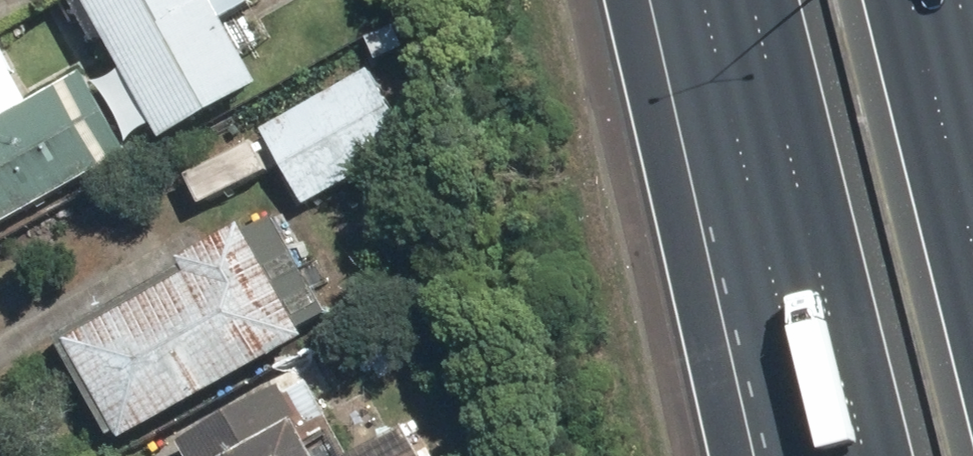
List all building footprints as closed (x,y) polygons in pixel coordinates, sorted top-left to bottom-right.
[(157,142),(254,91),(222,29),(257,11),(252,0),(83,0),(157,142)] [(394,24),(363,37),(372,59),(403,47),(394,24)] [(256,128),(300,206),(411,145),(366,66),(256,128)] [(128,154),(85,71),(30,100),(18,77),(0,86),(0,221),(128,154)] [(263,168),(249,140),(181,173),(196,202),(263,168)] [(185,278),(64,344),(119,443),(303,341),(240,228),(177,263),(185,278)] [(294,427),(298,425),(278,387),(175,443),(182,455),(310,455),(294,427)]
